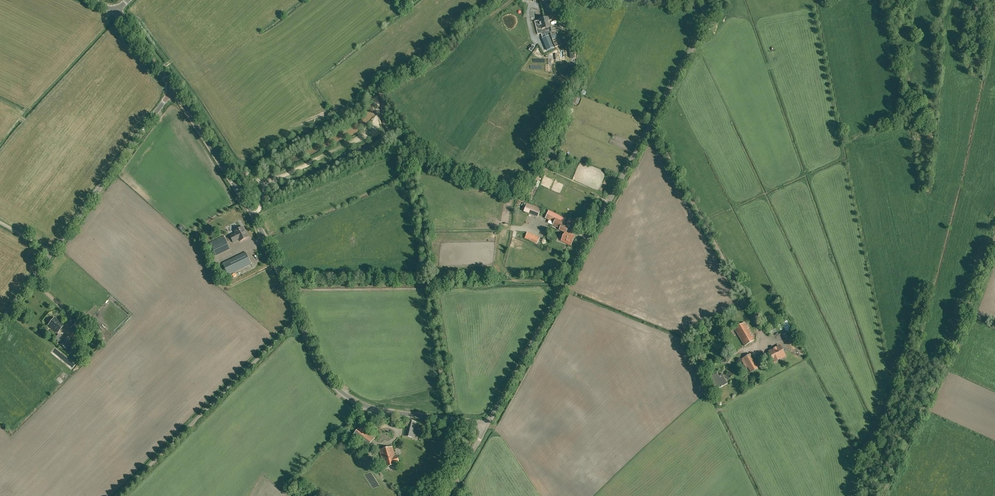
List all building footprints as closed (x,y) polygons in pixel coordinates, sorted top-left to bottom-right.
[(541,33),(544,33),(553,30),(552,26),(551,27),(548,17),(539,19),(541,29),(540,29),(541,33)] [(551,50),(551,49),(560,45),(563,44),(560,39),(558,40),(555,33),(545,37),(547,42),(539,45),(542,53),(551,50)] [(541,209),(527,204),(524,212),(538,217),(541,209)] [(549,211),(547,214),(550,216),(548,219),(554,222),(553,225),(560,228),(559,229),(566,232),(562,241),(571,245),(575,237),(566,232),(568,227),(562,224),(565,218),(549,211)] [(234,231),(235,233),(230,236),(233,243),(239,240),(240,242),(249,237),(243,226),(234,231)] [(523,238),(535,244),(538,237),(525,232),(523,238)] [(210,243),(214,252),(216,256),(230,249),(224,236),(210,243)] [(246,252),(223,263),(228,275),(251,264),(246,252)] [(58,333),(64,325),(54,317),(48,325),(58,333)] [(78,336),(86,327),(78,320),(70,328),(78,336)] [(737,332),(745,346),(755,340),(747,326),(737,332)] [(774,326),(767,329),(770,335),(777,332),(774,326)] [(66,339),(61,345),(67,349),(71,343),(66,339)] [(773,349),(769,352),(773,359),(774,361),(778,359),(784,355),(779,346),(776,348),(775,348),(776,349),(774,350),(774,349),(773,349)] [(758,368),(750,354),(741,359),(746,367),(747,366),(751,373),(758,368)] [(74,369),(77,363),(63,355),(61,357),(65,359),(63,363),(74,369)] [(722,374),(718,376),(717,373),(710,377),(714,386),(716,385),(718,388),(727,383),(722,374)] [(405,436),(412,438),(416,422),(408,421),(405,436)] [(375,438),(361,427),(352,437),(366,449),(375,438)] [(397,464),(399,463),(397,456),(395,456),(392,447),(380,450),(384,468),(397,464)]
